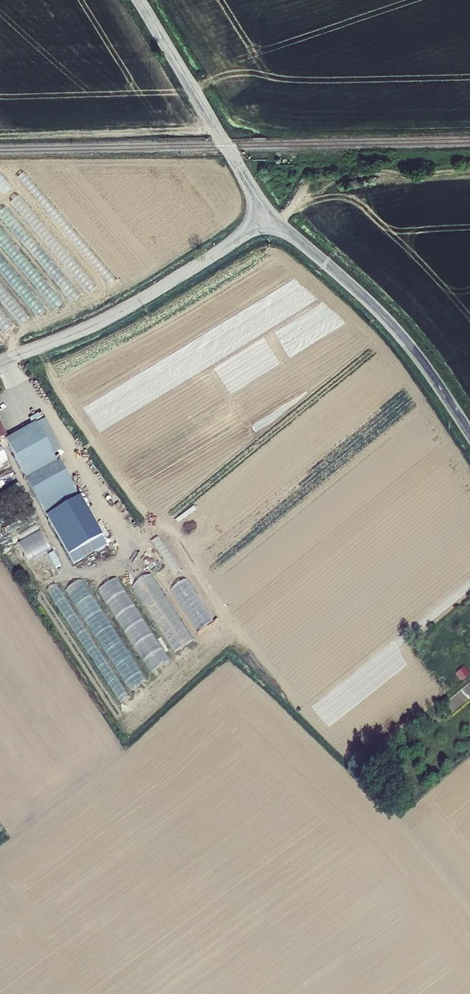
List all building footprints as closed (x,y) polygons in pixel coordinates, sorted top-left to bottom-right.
[(46,420),(6,441),(46,516),(79,498),(60,462),(58,463),(53,455),(62,451),(46,420)] [(9,465),(7,461),(0,464),(0,470),(9,465)] [(80,500),(47,518),(72,565),(105,547),(80,500)] [(17,542),(27,563),(50,552),(40,531),(17,542)] [(152,575),(133,586),(173,653),(191,642),(152,575)] [(101,587),(147,674),(166,664),(120,577),(101,587)] [(67,589),(95,637),(109,629),(108,628),(111,626),(83,580),(67,589)] [(110,654),(132,690),(146,681),(124,645),(110,654)]
